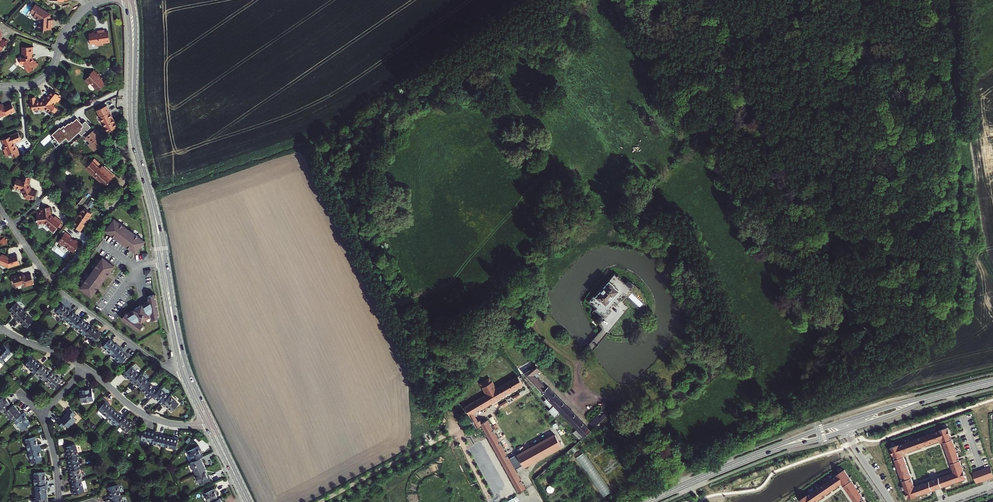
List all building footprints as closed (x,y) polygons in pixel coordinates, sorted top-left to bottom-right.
[(53,20),(51,20),(50,20),(50,18),(49,18),(49,15),(47,13),(35,5),(30,12),(34,14),(33,17),(38,20),(37,31),(43,31),(43,30),(51,30),(51,28),(53,28),(53,20)] [(1,53),(4,48),(5,48),(8,42),(4,40),(4,41),(3,42),(1,40),(0,38),(1,37),(2,37),(2,36),(0,29),(0,52),(1,53)] [(106,44),(105,44),(104,33),(104,31),(97,32),(97,34),(94,34),(94,33),(92,33),(92,35),(89,35),(89,36),(88,36),(88,40),(90,40),(91,45),(96,44),(96,47),(102,46),(102,45),(106,44)] [(32,47),(24,47),(24,51),(23,51),(23,55),(24,55),(24,58),(20,58),(20,64),(23,64),(26,68),(25,69),(28,73),(38,65),(35,61),(34,62),(31,59),(31,55),(32,55),(32,47)] [(102,77),(101,78),(101,79),(98,77),(99,76),(100,75),(97,72),(96,73),(94,70),(90,74),(91,74),(85,80),(89,85),(90,83),(95,88),(95,89),(97,91),(107,82),(102,77)] [(31,102),(29,102),(29,107),(31,106),(32,111),(39,110),(40,111),(44,111),(46,111),(50,114),(52,112),(55,114),(57,110),(51,105),(53,102),(54,102),(55,100),(57,101),(58,102),(61,98),(58,96),(59,95),(52,90),(46,99),(44,97),(41,102),(38,102),(38,103),(35,103),(35,98),(30,98),(31,102)] [(3,117),(4,115),(5,116),(5,115),(7,115),(15,111),(11,103),(4,107),(3,106),(1,106),(0,105),(0,116),(3,117)] [(107,132),(117,127),(107,105),(97,110),(107,132)] [(82,135),(91,127),(86,120),(82,123),(79,120),(78,122),(75,119),(73,121),(72,121),(70,123),(69,122),(65,126),(64,125),(61,128),(60,127),(52,134),(60,143),(62,141),(62,142),(66,138),(69,141),(79,132),(82,135)] [(88,135),(98,146),(102,143),(92,131),(88,135)] [(6,156),(11,154),(13,153),(14,156),(20,154),(17,146),(15,146),(14,143),(21,140),(18,132),(10,135),(11,136),(2,139),(6,148),(3,149),(6,156)] [(93,160),(87,167),(106,185),(115,175),(105,165),(103,166),(97,161),(95,163),(93,160)] [(24,175),(22,181),(17,179),(15,187),(22,189),(26,196),(26,198),(30,199),(31,198),(34,199),(36,191),(32,189),(29,184),(31,177),(24,175)] [(50,207),(42,207),(42,211),(38,212),(38,213),(37,213),(38,219),(37,219),(37,221),(38,221),(38,223),(46,223),(51,227),(50,228),(54,231),(59,225),(61,222),(62,221),(55,215),(54,217),(51,214),(50,207)] [(74,224),(79,228),(91,211),(85,207),(74,224)] [(113,237),(126,246),(130,240),(133,242),(128,248),(135,253),(143,241),(112,219),(104,231),(111,235),(115,229),(118,231),(113,237)] [(69,238),(63,234),(56,244),(60,247),(60,246),(67,251),(68,251),(72,254),(78,245),(73,241),(72,242),(68,239),(69,238)] [(0,242),(3,245),(9,241),(6,236),(3,238),(0,235),(0,242)] [(60,246),(60,247),(71,255),(72,254),(68,251),(67,251),(60,246)] [(11,258),(10,258),(8,258),(8,257),(3,255),(2,255),(1,255),(0,255),(0,264),(2,265),(9,268),(20,264),(17,255),(11,257),(11,258)] [(102,268),(108,273),(113,266),(101,258),(90,273),(79,289),(91,297),(96,290),(90,286),(92,283),(98,288),(102,282),(107,275),(100,271),(102,268)] [(20,276),(20,275),(19,274),(12,277),(14,284),(16,283),(17,287),(24,284),(26,286),(27,287),(33,284),(35,283),(32,273),(27,275),(25,276),(24,274),(22,274),(23,275),(20,276)] [(596,307),(595,308),(598,311),(599,311),(605,316),(610,310),(609,309),(624,293),(627,295),(631,290),(629,288),(630,287),(624,282),(619,278),(620,277),(618,275),(617,276),(614,273),(609,279),(610,280),(605,285),(603,284),(598,289),(599,290),(596,292),(597,293),(595,295),(594,294),(588,301),(596,307)] [(148,295),(149,299),(127,313),(126,312),(122,318),(138,331),(143,324),(140,322),(151,315),(152,318),(160,317),(155,294),(148,295)] [(17,320),(25,311),(16,303),(9,310),(15,316),(14,317),(17,320)] [(65,320),(73,312),(70,309),(69,311),(63,305),(56,312),(64,320),(65,320)] [(33,320),(25,311),(17,320),(19,322),(20,321),(26,327),(33,320)] [(73,312),(65,320),(74,328),(75,327),(82,319),(80,317),(78,318),(73,312)] [(84,334),(92,327),(89,324),(88,325),(82,319),(75,327),(83,335),(84,334)] [(92,327),(84,334),(93,342),(101,334),(99,331),(98,332),(92,327)] [(103,346),(112,355),(120,347),(117,344),(116,345),(110,340),(103,346)] [(0,348),(0,357),(3,360),(11,351),(4,344),(0,348)] [(123,350),(120,347),(112,355),(120,363),(127,356),(122,351),(123,350)] [(34,373),(35,372),(42,364),(40,362),(38,363),(33,357),(25,365),(34,373)] [(42,364),(35,372),(44,381),(45,379),(52,372),(50,369),(48,370),(42,364)] [(554,417),(560,412),(572,424),(584,437),(590,431),(547,386),(546,387),(533,374),(540,369),(536,365),(535,365),(535,364),(532,366),(533,367),(532,368),(523,373),(529,379),(547,397),(543,401),(550,408),(548,410),(554,417)] [(131,367),(123,375),(126,378),(127,377),(133,383),(140,375),(131,367)] [(58,378),(52,372),(45,379),(54,388),(62,379),(59,376),(58,378)] [(522,383),(529,379),(523,373),(522,373),(518,376),(522,383)] [(140,375),(133,383),(135,385),(136,384),(142,390),(149,383),(141,374),(140,375)] [(473,412),(522,383),(518,376),(498,387),(493,380),(492,380),(490,377),(479,383),(486,394),(464,407),(468,413),(471,418),(475,416),(473,412)] [(152,397),(158,391),(149,383),(142,390),(148,395),(147,396),(150,399),(152,397)] [(88,389),(80,391),(81,402),(93,400),(91,387),(87,388),(88,389)] [(158,391),(152,397),(155,399),(156,398),(162,404),(169,397),(160,388),(158,391)] [(411,392),(403,397),(405,401),(414,396),(411,392)] [(3,413),(5,411),(14,404),(11,401),(10,402),(5,396),(3,397),(2,395),(0,396),(0,408),(3,413)] [(169,397),(162,404),(165,406),(166,405),(171,411),(178,404),(170,396),(169,397)] [(98,410),(107,418),(114,410),(108,404),(109,403),(106,401),(98,410)] [(14,404),(5,411),(13,421),(14,420),(23,413),(20,410),(19,411),(14,404)] [(68,412),(64,416),(72,424),(76,420),(73,416),(75,414),(70,408),(67,411),(68,412)] [(114,410),(107,418),(116,426),(118,424),(124,417),(122,414),(121,415),(114,410)] [(610,412),(608,410),(600,417),(602,420),(610,412)] [(23,413),(14,420),(22,430),(31,423),(26,416),(27,415),(24,412),(23,413)] [(68,428),(72,424),(64,416),(61,419),(60,418),(57,421),(62,427),(65,424),(68,428)] [(124,417),(118,424),(126,432),(134,423),(131,421),(131,422),(124,417)] [(480,424),(518,492),(525,488),(515,469),(509,459),(505,452),(489,424),(487,419),(486,418),(484,419),(484,421),(481,423),(479,420),(477,420),(474,423),(476,427),(480,424)] [(891,448),(910,500),(967,480),(948,427),(891,448)] [(153,442),(155,432),(152,431),(152,430),(144,428),(141,440),(153,442)] [(155,432),(153,442),(153,444),(164,446),(167,436),(159,434),(159,433),(155,432)] [(606,432),(601,436),(610,446),(615,441),(606,432)] [(523,466),(561,445),(559,441),(555,434),(509,459),(515,469),(522,465),(523,466)] [(25,439),(29,451),(40,447),(39,444),(38,444),(35,436),(25,439)] [(167,436),(164,446),(176,449),(179,437),(175,437),(175,438),(167,436)] [(66,455),(67,459),(77,456),(79,455),(75,444),(65,447),(68,455),(66,455)] [(188,451),(193,461),(202,457),(203,456),(200,450),(201,449),(199,445),(188,451)] [(42,459),(40,452),(42,451),(40,447),(29,451),(33,462),(42,459)] [(81,468),(77,456),(67,459),(70,467),(68,467),(69,471),(79,468),(81,468)] [(463,456),(459,458),(463,467),(467,465),(463,456)] [(204,461),(202,457),(193,461),(190,462),(196,473),(205,469),(206,469),(202,461),(204,461)] [(973,473),(977,482),(985,479),(992,476),(992,474),(990,467),(982,470),(973,473)] [(70,479),(71,483),(81,480),(83,479),(79,468),(69,471),(72,479),(70,479)] [(205,469),(196,473),(195,474),(200,484),(211,479),(209,475),(208,475),(205,469)] [(800,500),(802,501),(815,501),(842,483),(855,501),(867,501),(845,470),(800,500)] [(34,473),(35,485),(48,484),(48,479),(46,480),(45,472),(34,473)] [(591,480),(603,497),(611,492),(599,474),(591,480)] [(84,491),(81,480),(71,483),(73,491),(72,491),(73,495),(84,491)] [(48,484),(35,485),(36,498),(47,497),(48,497),(47,489),(48,488),(48,484)] [(118,484),(108,487),(110,495),(109,496),(110,499),(121,496),(118,484)] [(208,501),(212,501),(219,498),(216,492),(217,492),(215,488),(204,493),(208,501)]
